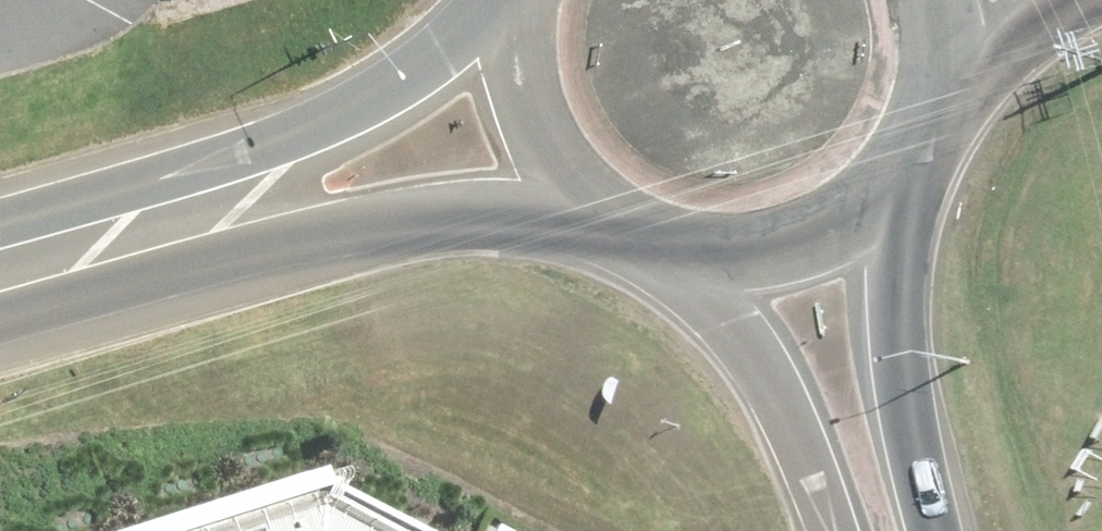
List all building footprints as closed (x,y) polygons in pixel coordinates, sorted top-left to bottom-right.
[(297,490),(161,530),(378,530),(297,490)]
